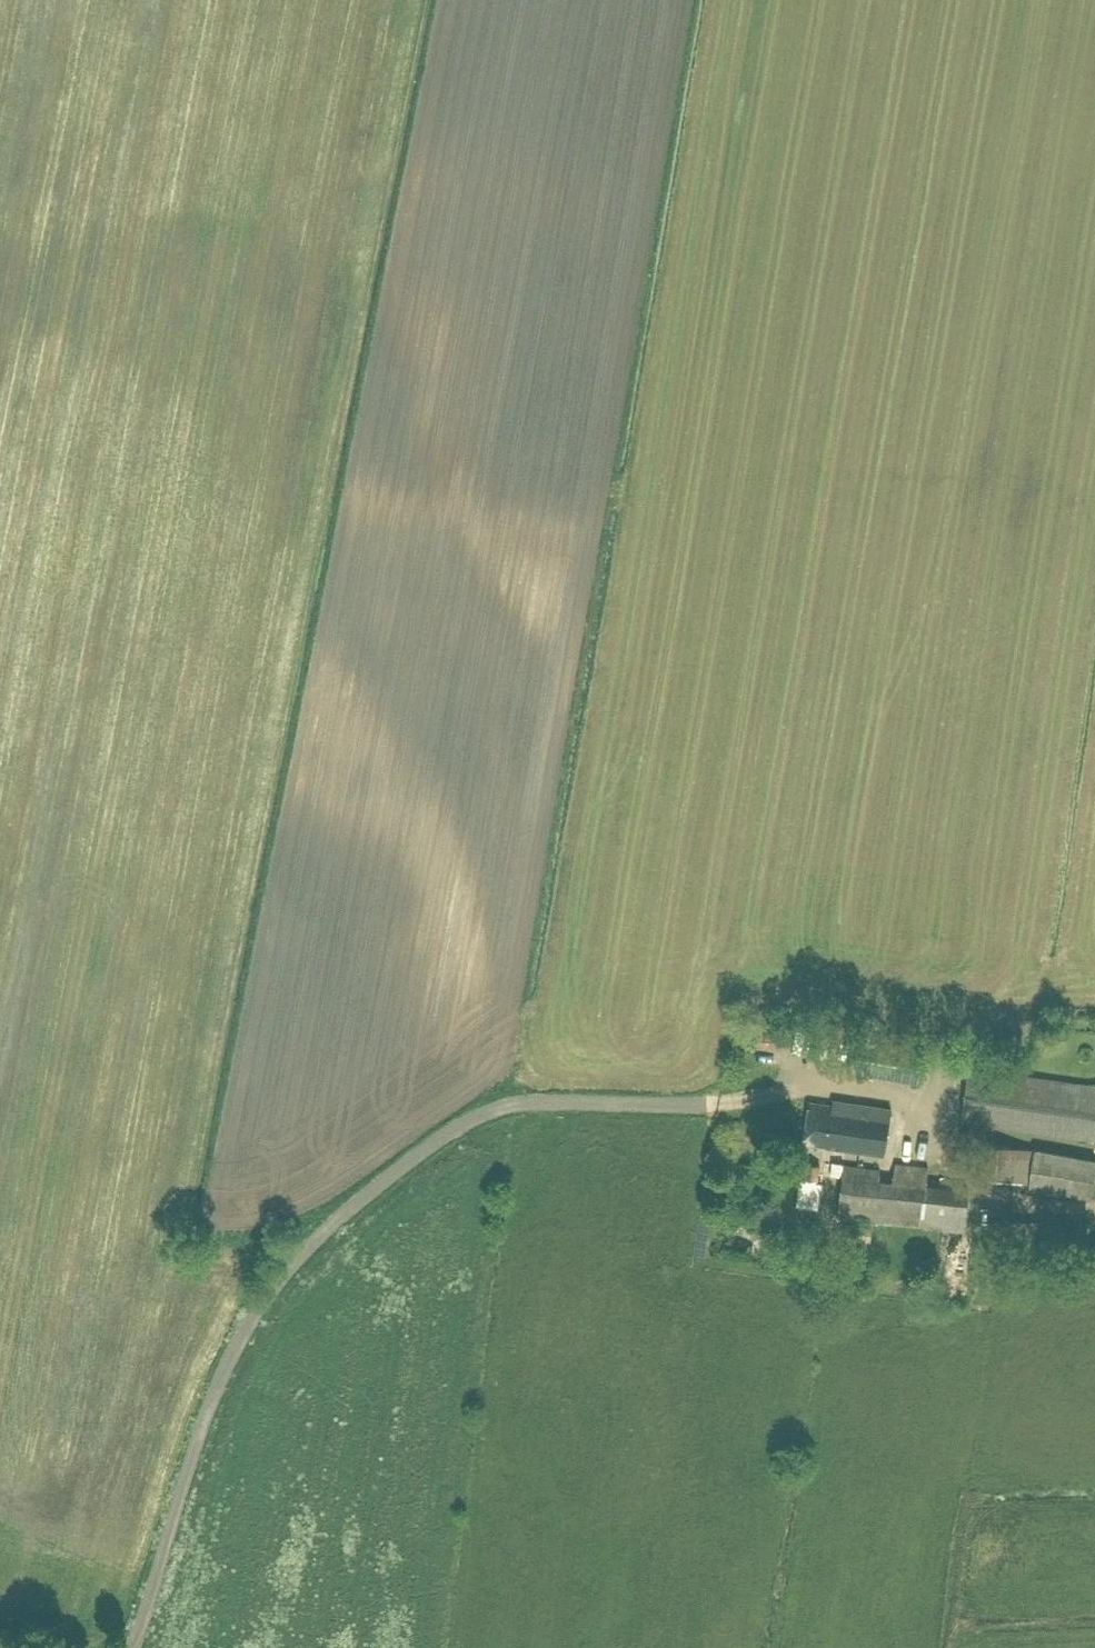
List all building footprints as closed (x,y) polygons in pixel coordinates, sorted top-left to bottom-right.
[(918,1082),(924,1048),(854,1036),(847,1070),(918,1082)] [(969,1064),(960,1118),(1094,1139),(1094,1084),(969,1064)] [(884,1153),(891,1107),(833,1098),(832,1104),(810,1101),(805,1140),(827,1143),(827,1146),(884,1153)] [(1094,1169),(1094,1159),(973,1141),(968,1174),(1028,1180),(1027,1187),(1090,1197),(1094,1169)] [(812,1154),(808,1171),(820,1174),(824,1156),(812,1154)] [(964,1230),(971,1186),(928,1182),(928,1164),(896,1161),(892,1180),(880,1178),(881,1168),(844,1162),(837,1217),(964,1230)]
